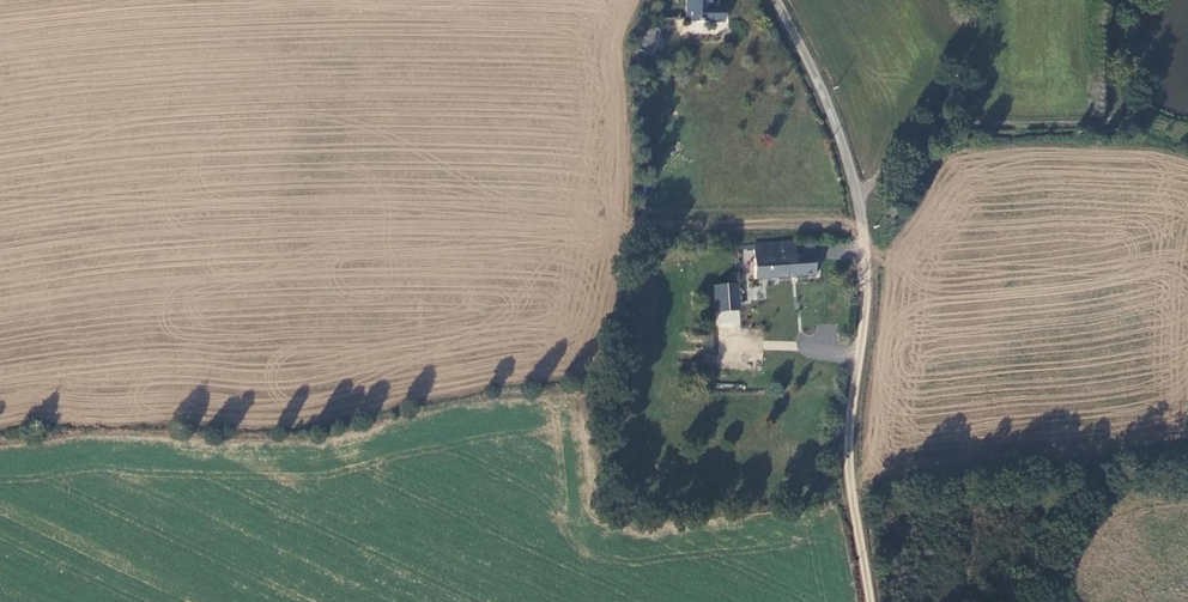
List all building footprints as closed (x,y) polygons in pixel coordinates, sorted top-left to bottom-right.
[(686,23),(726,23),(726,10),(712,10),(712,0),(686,0),(686,23)] [(638,50),(652,55),(661,30),(646,25),(638,50)] [(797,242),(754,244),(755,280),(817,278),(816,255),(797,256),(797,242)] [(739,285),(716,287),(718,313),(741,311),(739,285)]
